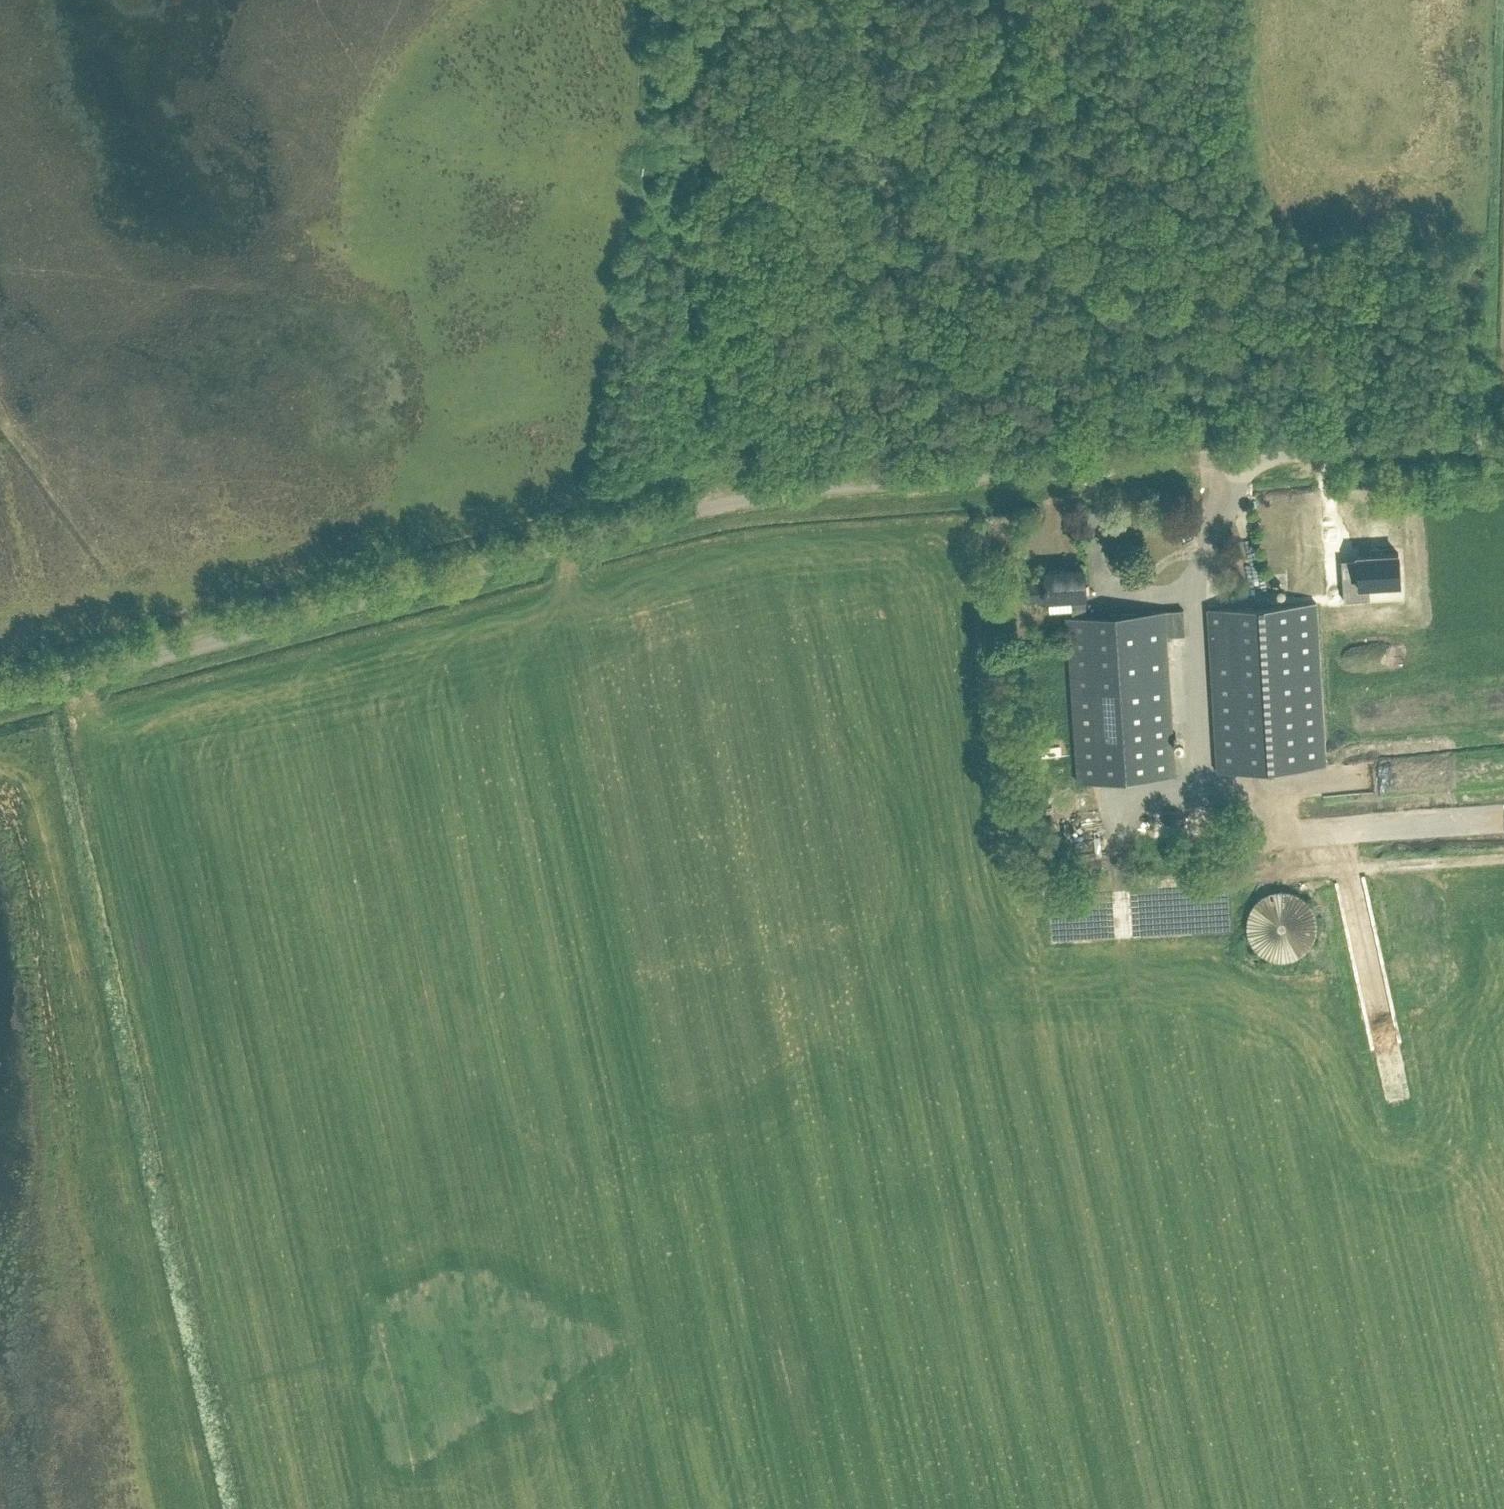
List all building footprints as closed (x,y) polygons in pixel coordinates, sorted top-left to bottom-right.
[(1343,575),(1344,599),(1370,597),(1369,583),(1401,581),(1399,551),(1358,554),(1359,574),(1343,575)] [(1072,611),(1087,610),(1084,567),(1044,570),(1044,579),(1027,580),(1028,598),(1071,595),(1072,611)] [(1028,601),(1029,613),(1046,612),(1046,600),(1028,601)] [(1207,612),(1215,775),(1328,769),(1319,606),(1207,612)] [(1087,610),(1072,611),(1072,615),(1066,616),(1076,781),(1176,775),(1167,635),(1185,634),(1183,609),(1165,610),(1165,609),(1087,614),(1087,610)] [(1245,925),(1245,940),(1251,953),(1262,963),(1276,968),(1291,968),(1304,961),(1314,951),(1319,937),(1319,922),(1313,909),(1302,899),(1288,894),(1273,894),(1260,900),(1250,911),(1245,925)]
